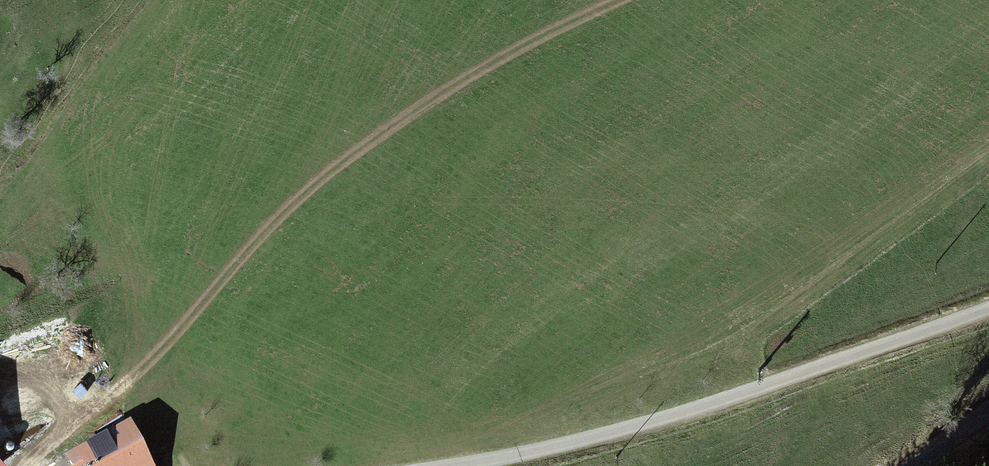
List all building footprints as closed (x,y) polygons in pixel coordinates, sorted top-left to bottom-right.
[(131,418),(65,452),(72,465),(156,465),(131,418)]
